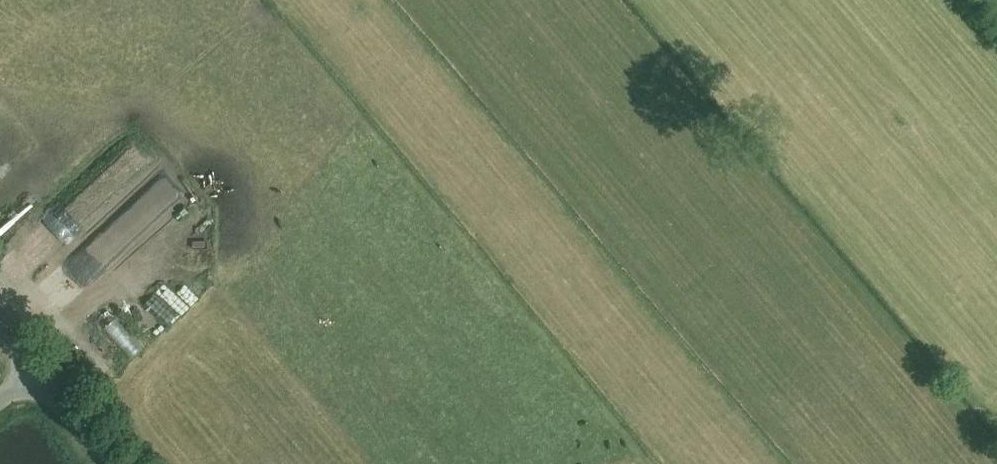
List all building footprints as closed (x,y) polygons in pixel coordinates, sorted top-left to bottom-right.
[(0,173),(0,183),(2,186),(16,177),(9,167),(0,173)]
